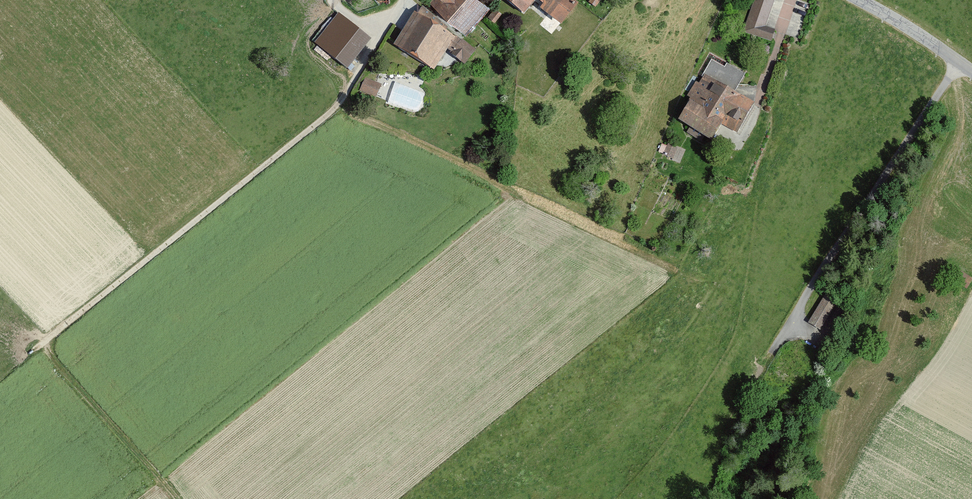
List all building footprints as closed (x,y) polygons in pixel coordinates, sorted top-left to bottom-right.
[(483,0),(434,0),(432,3),(464,32),(488,5),(483,0)] [(522,11),(531,0),(509,0),(522,11)] [(560,22),(578,0),(532,0),(560,22)] [(747,24),(763,30),(773,0),(755,0),(747,24)] [(476,50),(413,11),(391,46),(432,71),(444,53),(466,66),(476,50)] [(337,12),(314,41),(347,67),(370,38),(337,12)] [(751,103),(705,75),(677,120),(711,141),(720,125),(732,133),(751,103)] [(365,76),(360,90),(376,96),(381,82),(365,76)] [(425,90),(394,79),(386,101),(417,112),(425,90)] [(683,159),(686,148),(665,141),(661,152),(683,159)] [(842,304),(826,293),(809,319),(825,330),(842,304)]
